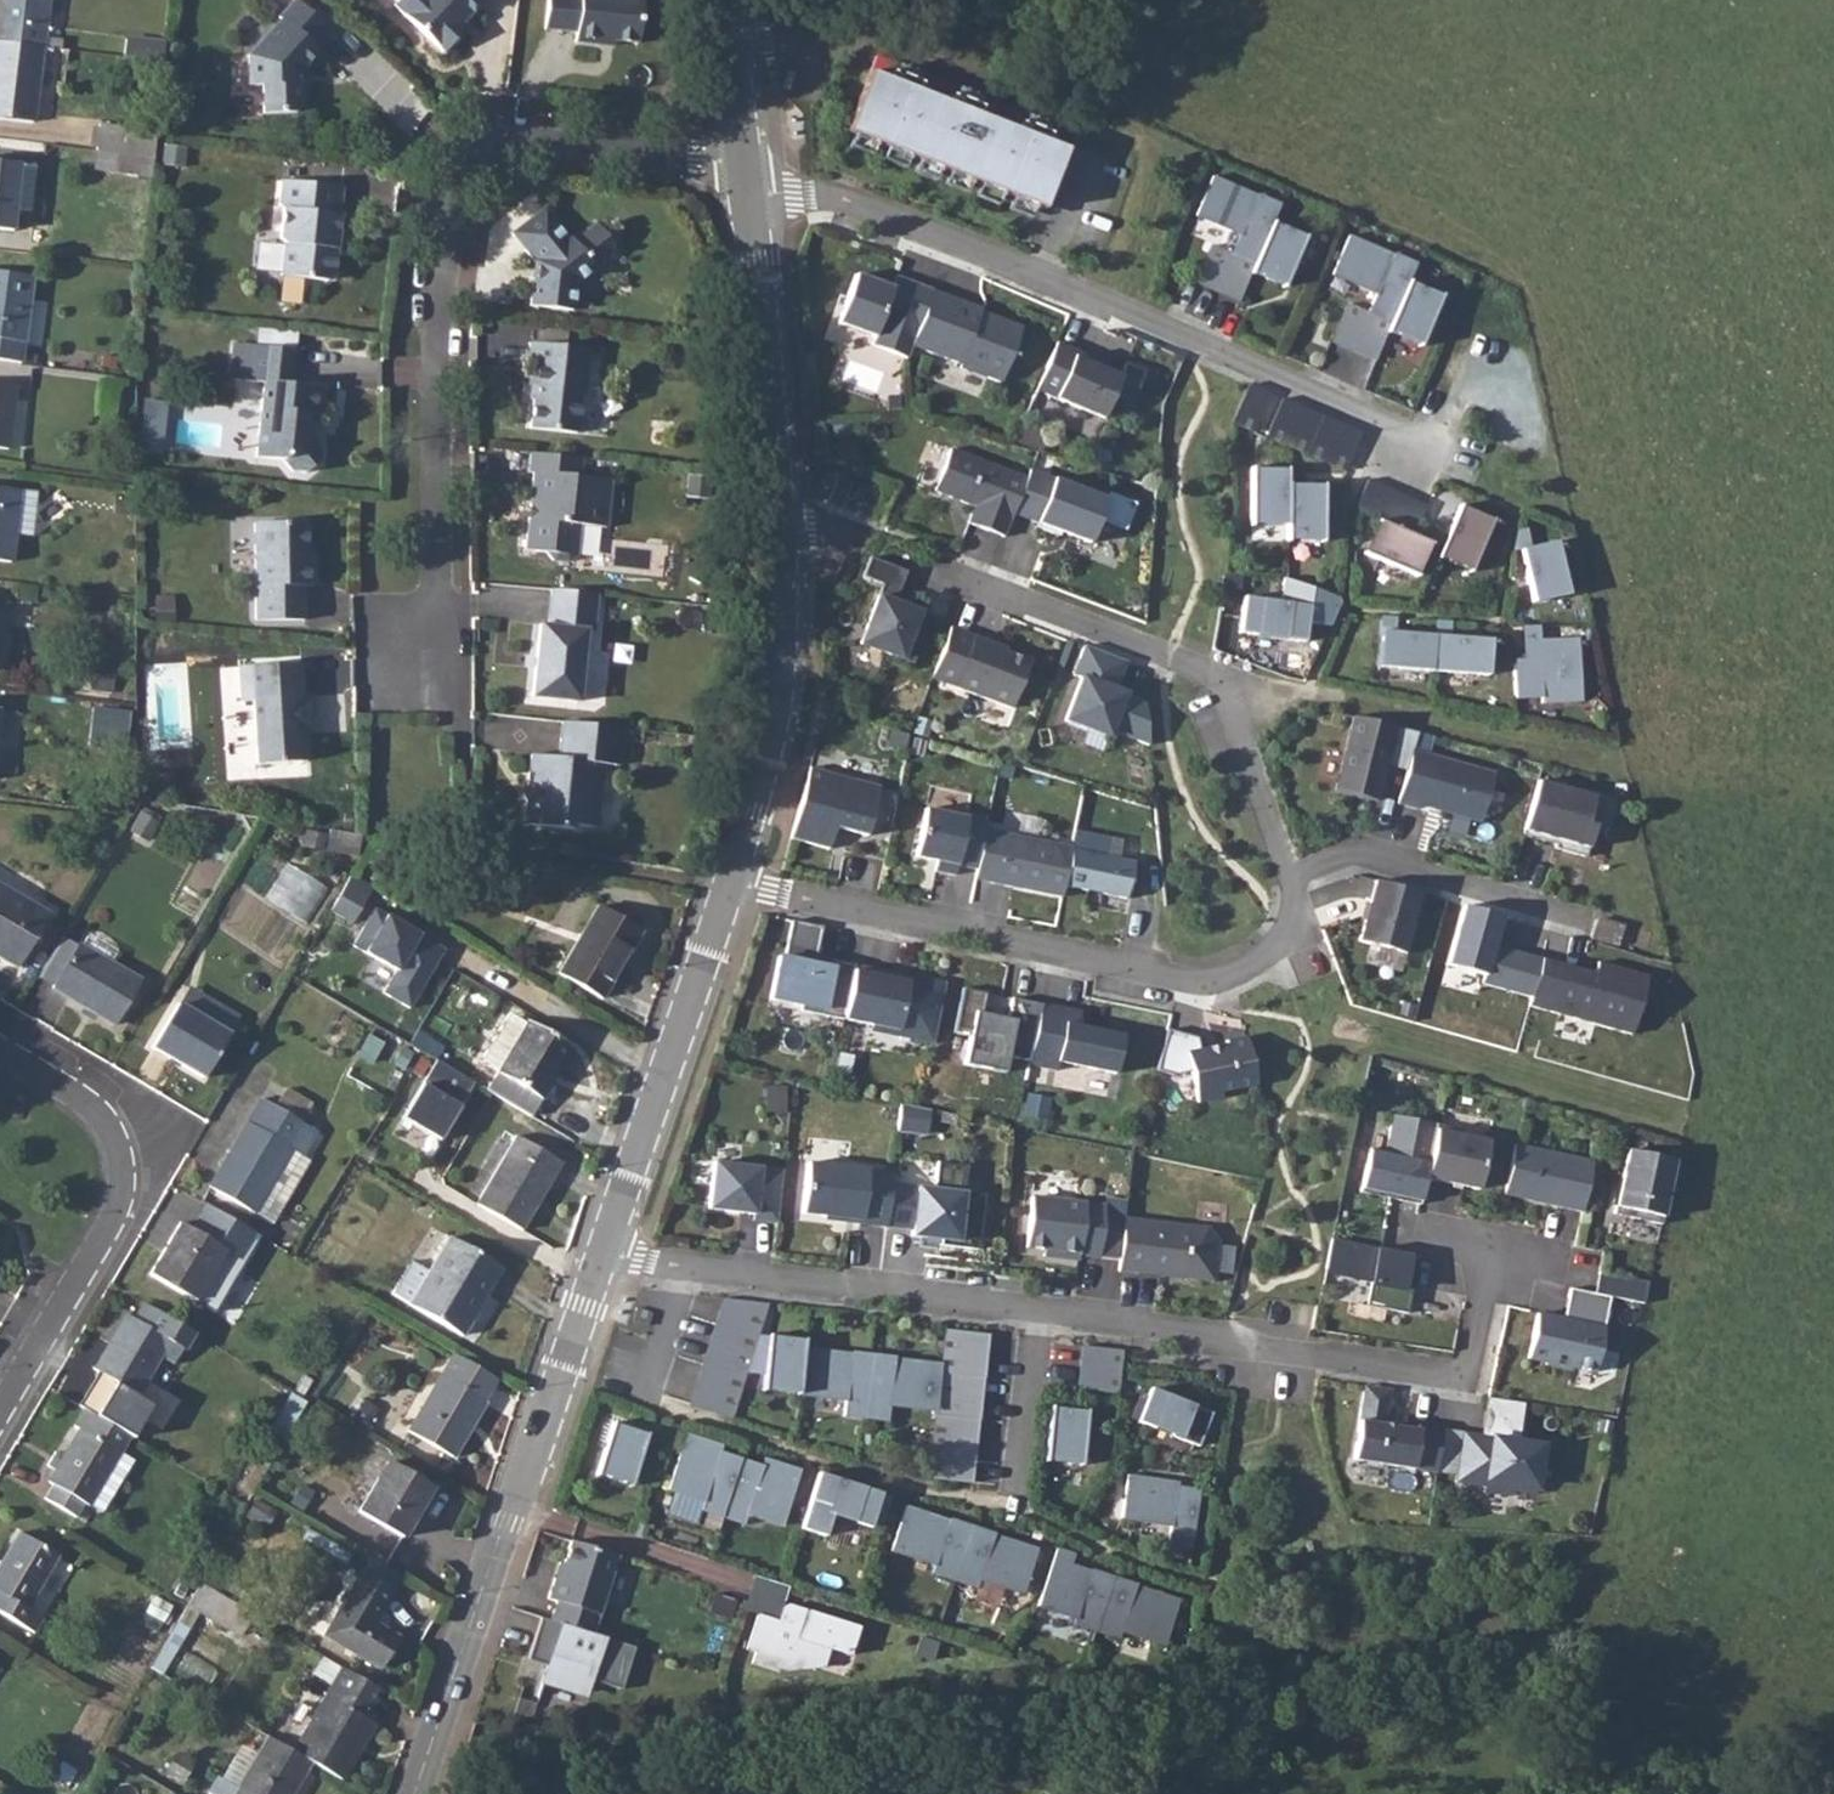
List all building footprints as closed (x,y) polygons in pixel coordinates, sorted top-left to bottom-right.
[(43,47),(48,0),(0,0),(0,42),(43,47)] [(295,0),(279,17),(281,20),(248,55),(249,85),(263,85),(263,113),(297,112),(297,105),(304,105),(303,68),(318,51),(311,45),(326,28),(295,0)] [(393,5),(444,52),(465,29),(460,24),(466,18),(483,1),(482,0),(398,0),(393,5)] [(545,29),(576,32),(575,42),(598,45),(599,39),(614,41),(637,43),(642,0),(548,0),(545,29)] [(460,24),(465,29),(472,23),(466,18),(460,24)] [(166,43),(126,39),(124,56),(164,61),(166,43)] [(33,122),(43,47),(0,42),(0,118),(33,122)] [(876,56),(846,132),(1042,208),(1064,152),(1045,144),(1049,134),(1047,133),(1050,124),(876,56)] [(36,166),(0,162),(0,230),(12,231),(14,210),(31,212),(36,166)] [(1210,245),(1193,283),(1238,303),(1252,272),(1283,286),(1305,238),(1272,223),(1280,205),(1213,176),(1195,215),(1240,235),(1231,254),(1210,245)] [(344,187),(284,179),(281,203),(286,208),(282,237),(286,242),(283,275),(328,280),(334,275),(339,236),(346,237),(349,215),(341,214),(344,187)] [(545,207),(512,233),(535,262),(530,306),(572,310),(575,283),(610,256),(612,243),(596,223),(573,241),(545,207)] [(1347,305),(1331,343),(1375,361),(1387,331),(1420,345),(1441,296),(1408,283),(1416,264),(1348,236),(1332,275),(1376,293),(1367,313),(1347,305)] [(21,363),(22,354),(33,276),(0,272),(0,360),(21,363)] [(919,327),(933,290),(906,280),(899,300),(890,297),(893,289),(892,288),(857,274),(838,323),(875,337),(884,314),(919,327)] [(899,300),(906,280),(896,277),(892,288),(893,289),(890,297),(899,300)] [(974,305),(933,290),(919,327),(912,346),(961,364),(960,367),(1001,383),(1022,326),(981,312),(980,316),(971,313),(974,305)] [(226,369),(260,373),(251,449),(279,452),(288,464),(300,465),(314,454),(316,441),(307,430),(309,407),(314,407),(318,379),(289,376),(293,341),(230,333),(226,369)] [(589,349),(530,342),(528,365),(530,365),(528,384),(535,385),(530,429),(577,434),(581,395),(584,395),(589,349)] [(1129,408),(1144,372),(1126,364),(1120,377),(1076,357),(1078,351),(1058,342),(1037,390),(1103,420),(1112,400),(1129,408)] [(22,354),(21,363),(35,365),(36,356),(22,354)] [(13,388),(0,386),(0,448),(6,449),(13,388)] [(166,447),(169,400),(143,398),(140,446),(166,447)] [(1283,398),(1266,436),(1346,471),(1363,432),(1283,398)] [(969,523),(1005,537),(1014,514),(1027,478),(951,449),(935,490),(975,506),(969,523)] [(582,458),(531,453),(529,472),(533,473),(525,550),(546,552),(553,560),(568,562),(576,555),(580,525),(606,528),(611,480),(580,476),(582,458)] [(1287,469),(1252,468),(1251,524),(1287,524),(1287,539),(1322,540),(1323,485),(1287,484),(1287,469)] [(1105,498),(1030,470),(1027,478),(1014,514),(1038,523),(1036,527),(1059,536),(1061,532),(1089,542),(1098,520),(1124,530),(1134,503),(1107,493),(1105,498)] [(710,478),(689,476),(687,494),(708,496),(710,478)] [(1427,505),(1368,479),(1355,509),(1414,535),(1427,505)] [(37,492),(0,488),(0,562),(10,563),(13,535),(31,537),(37,492)] [(127,502),(114,501),(114,514),(127,515),(127,502)] [(1492,520),(1459,506),(1437,556),(1470,570),(1492,520)] [(301,515),(249,515),(248,613),(296,613),(297,579),(306,579),(306,557),(300,557),(301,515)] [(1526,528),(1517,530),(1513,550),(1521,548),(1533,601),(1568,593),(1556,541),(1530,547),(1526,528)] [(905,574),(870,558),(863,577),(882,584),(860,644),(912,664),(926,628),(915,624),(919,612),(894,603),(905,574)] [(590,588),(545,584),(541,620),(533,619),(526,685),(572,690),(579,625),(587,626),(590,588)] [(1220,606),(1213,649),(1236,652),(1239,632),(1304,642),(1310,606),(1244,596),(1243,609),(1220,606)] [(172,603),(156,603),(156,620),(172,620),(172,603)] [(1396,617),(1381,616),(1377,666),(1488,675),(1491,639),(1450,636),(1451,621),(1436,620),(1435,635),(1395,632),(1396,617)] [(1539,625),(1522,626),(1523,658),(1513,659),(1515,697),(1541,696),(1541,703),(1580,701),(1578,638),(1539,640),(1539,625)] [(994,645),(952,628),(932,679),(1012,709),(1030,663),(992,648),(994,645)] [(1108,687),(1118,658),(1084,646),(1073,675),(1081,678),(1065,720),(1108,737),(1111,730),(1150,745),(1145,701),(1116,690),(1108,687)] [(1127,661),(1118,658),(1108,687),(1116,690),(1127,661)] [(301,662),(239,667),(241,702),(253,701),(257,764),(308,761),(306,732),(304,732),(303,721),(311,720),(310,696),(304,696),(301,662)] [(113,673),(95,670),(93,685),(111,688),(113,673)] [(131,712),(93,708),(90,735),(128,739),(131,712)] [(1407,771),(1413,750),(1418,732),(1353,716),(1335,791),(1378,802),(1387,765),(1407,771)] [(614,725),(553,718),(549,753),(522,751),(513,820),(561,826),(561,821),(585,824),(593,760),(609,762),(614,725)] [(304,732),(306,732),(312,732),(311,720),(303,721),(304,732)] [(1495,773),(1413,750),(1407,771),(1398,803),(1418,809),(1419,805),(1481,823),(1495,773)] [(818,786),(822,770),(810,767),(806,782),(818,786)] [(818,786),(806,782),(791,838),(829,849),(835,827),(836,823),(844,825),(843,830),(866,836),(880,786),(822,770),(818,786)] [(1538,782),(1523,836),(1544,841),(1546,836),(1558,840),(1557,845),(1555,848),(1586,857),(1595,827),(1609,831),(1617,804),(1538,782)] [(985,830),(986,822),(925,809),(916,857),(937,861),(935,871),(955,876),(957,866),(977,870),(985,830)] [(158,822),(142,813),(132,831),(148,839),(158,822)] [(361,835),(330,830),(326,850),(358,856),(361,835)] [(1072,848),(985,830),(977,870),(974,880),(1062,898),(1064,887),(1072,850),(1072,848)] [(326,834),(307,831),(304,847),(323,850),(326,834)] [(1546,836),(1544,841),(1557,845),(1558,840),(1546,836)] [(1135,863),(1072,850),(1064,887),(1128,900),(1135,863)] [(310,920),(329,885),(289,863),(270,898),(310,920)] [(351,875),(345,886),(366,898),(372,888),(351,875)] [(1404,954),(1421,893),(1375,881),(1358,941),(1404,954)] [(0,885),(0,955),(17,965),(48,915),(0,885)] [(345,886),(330,910),(352,923),(366,898),(345,886)] [(601,999),(641,931),(598,906),(558,974),(601,999)] [(1496,933),(1501,917),(1464,906),(1447,965),(1484,975),(1481,983),(1531,997),(1542,960),(1493,946),(1488,944),(1491,937),(1496,933)] [(446,949),(375,908),(350,950),(393,975),(381,996),(409,1012),(446,949)] [(844,1020),(855,964),(817,956),(824,927),(793,920),(785,958),(780,957),(771,999),(802,1006),(801,1010),(844,1020)] [(43,975),(55,981),(75,948),(64,941),(43,975)] [(78,946),(54,987),(112,1024),(139,982),(78,946)] [(1588,973),(1542,960),(1531,997),(1529,1006),(1631,1035),(1648,977),(1598,963),(1595,975),(1594,977),(1587,976),(1588,973)] [(933,1044),(946,983),(917,977),(917,983),(881,976),(882,970),(855,964),(844,1020),(901,1031),(906,1038),(933,1044)] [(189,985),(179,1002),(232,1034),(243,1016),(189,985)] [(1029,1061),(1041,1005),(1012,998),(1007,1018),(982,1012),(987,992),(963,986),(953,1031),(969,1034),(963,1062),(1002,1072),(1007,1056),(1029,1061)] [(206,1079),(232,1034),(179,1002),(152,1048),(206,1079)] [(1081,1012),(1042,1003),(1041,1005),(1029,1061),(1028,1065),(1055,1071),(1058,1062),(1114,1076),(1122,1037),(1077,1027),(1081,1012)] [(500,1076),(491,1093),(531,1116),(572,1052),(566,1048),(576,1030),(542,1010),(531,1027),(526,1024),(522,1033),(500,1076)] [(1197,1038),(1168,1029),(1156,1071),(1173,1075),(1190,1071),(1197,1103),(1221,1098),(1219,1093),(1255,1085),(1245,1036),(1220,1041),(1220,1045),(1193,1050),(1197,1038)] [(437,1061),(403,1119),(439,1141),(474,1083),(437,1061)] [(782,1112),(785,1088),(767,1086),(764,1110),(782,1112)] [(279,1105),(306,1115),(312,1099),(285,1089),(279,1105)] [(301,1155),(315,1131),(261,1099),(209,1188),(253,1213),(254,1212),(273,1223),(299,1179),(282,1169),(293,1151),(301,1155)] [(928,1110),(901,1103),(898,1131),(925,1134),(928,1110)] [(1360,1196),(1420,1209),(1425,1183),(1436,1129),(1393,1119),(1385,1156),(1369,1152),(1360,1196)] [(1436,1129),(1425,1183),(1477,1194),(1488,1146),(1461,1139),(1462,1135),(1436,1129)] [(522,1230),(562,1162),(517,1136),(476,1204),(522,1230)] [(1582,1211),(1594,1161),(1516,1143),(1504,1194),(1582,1211)] [(1663,1225),(1677,1161),(1630,1150),(1615,1214),(1663,1225)] [(310,1160),(301,1155),(293,1151),(282,1169),(299,1179),(310,1160)] [(777,1223),(783,1170),(714,1162),(708,1209),(754,1214),(753,1221),(777,1223)] [(934,1190),(891,1185),(886,1227),(913,1230),(912,1236),(941,1239),(941,1245),(979,1250),(985,1196),(964,1193),(967,1166),(937,1162),(934,1190)] [(891,1185),(892,1173),(808,1163),(801,1213),(838,1217),(837,1221),(886,1227),(891,1185)] [(1099,1257),(1106,1206),(1033,1197),(1026,1248),(1045,1249),(1058,1251),(1058,1258),(1079,1260),(1079,1255),(1099,1257)] [(1208,1227),(1125,1218),(1119,1271),(1140,1274),(1140,1270),(1190,1277),(1190,1279),(1214,1282),(1219,1241),(1208,1227)] [(191,1300),(221,1250),(179,1224),(149,1274),(191,1300)] [(410,1304),(409,1305),(461,1337),(502,1268),(449,1237),(429,1272),(410,1304)] [(1411,1255),(1332,1239),(1326,1270),(1371,1279),(1365,1306),(1407,1314),(1413,1285),(1405,1284),(1411,1255)] [(1058,1258),(1058,1251),(1045,1249),(1044,1256),(1058,1258)] [(393,1293),(410,1304),(429,1272),(412,1261),(393,1293)] [(768,1302),(722,1298),(689,1403),(731,1416),(768,1302)] [(134,1319),(126,1313),(94,1365),(100,1369),(87,1391),(135,1420),(148,1399),(140,1394),(162,1359),(171,1365),(187,1339),(190,1341),(195,1334),(144,1303),(134,1319)] [(1594,1372),(1603,1327),(1538,1313),(1528,1357),(1545,1361),(1544,1364),(1570,1370),(1570,1367),(1594,1372)] [(928,1477),(971,1482),(989,1335),(946,1330),(942,1364),(936,1410),(928,1477)] [(936,1410),(942,1364),(804,1347),(804,1340),(769,1336),(763,1389),(845,1399),(843,1416),(887,1421),(889,1404),(936,1410)] [(1122,1351),(1081,1346),(1076,1387),(1117,1392),(1122,1351)] [(483,1401),(496,1378),(455,1353),(408,1432),(452,1458),(485,1403),(483,1401)] [(1150,1389),(1137,1422),(1198,1447),(1211,1413),(1150,1389)] [(1435,1472),(1442,1428),(1419,1425),(1418,1431),(1384,1426),(1389,1395),(1364,1391),(1353,1460),(1435,1472)] [(1523,1403),(1488,1398),(1482,1436),(1481,1443),(1468,1441),(1466,1451),(1460,1450),(1457,1476),(1484,1480),(1483,1486),(1508,1490),(1509,1484),(1535,1488),(1541,1445),(1516,1442),(1523,1403)] [(1086,1412),(1050,1407),(1044,1460),(1080,1465),(1086,1412)] [(130,1438),(83,1409),(73,1425),(81,1430),(49,1482),(55,1486),(45,1501),(77,1521),(87,1505),(102,1514),(134,1462),(120,1454),(130,1438)] [(646,1435),(612,1424),(596,1473),(631,1484),(646,1435)] [(722,1445),(687,1433),(668,1489),(703,1501),(700,1510),(744,1525),(747,1515),(782,1526),(801,1469),(765,1457),(762,1466),(720,1452),(722,1445)] [(1463,1433),(1460,1450),(1466,1451),(1468,1441),(1481,1443),(1482,1436),(1463,1433)] [(360,1505),(384,1457),(373,1451),(349,1499),(360,1505)] [(402,1538),(432,1488),(388,1462),(358,1512),(402,1538)] [(881,1494),(819,1473),(808,1507),(870,1528),(881,1494)] [(1178,1482),(1128,1474),(1122,1518),(1172,1525),(1168,1548),(1191,1551),(1200,1490),(1178,1487),(1178,1482)] [(1483,1486),(1484,1480),(1457,1476),(1455,1482),(1483,1486)] [(1533,1494),(1535,1488),(1509,1484),(1508,1490),(1533,1494)] [(313,1493),(301,1486),(290,1502),(302,1510),(313,1493)] [(1507,1496),(1508,1490),(1483,1486),(1482,1492),(1507,1496)] [(1037,1549),(907,1505),(892,1550),(934,1564),(931,1573),(976,1588),(979,1579),(1022,1593),(1037,1549)] [(60,1559),(16,1532),(0,1558),(0,1614),(29,1631),(37,1617),(28,1611),(60,1559)] [(556,1602),(550,1621),(593,1634),(618,1556),(571,1541),(559,1580),(554,1579),(548,1599),(556,1602)] [(1096,1561),(1057,1548),(1038,1606),(1075,1618),(1073,1625),(1118,1640),(1121,1631),(1164,1645),(1179,1600),(1092,1571),(1096,1561)] [(374,1622),(393,1591),(362,1572),(323,1635),(378,1669),(398,1637),(374,1622)] [(200,1584),(188,1605),(199,1611),(240,1636),(253,1615),(200,1584)] [(199,1611),(188,1605),(160,1652),(171,1658),(199,1611)] [(854,1657),(863,1629),(792,1607),(787,1609),(783,1623),(762,1616),(751,1651),(761,1653),(757,1665),(785,1674),(828,1669),(834,1651),(854,1657)] [(550,1621),(541,1618),(528,1660),(547,1666),(543,1679),(586,1693),(590,1680),(621,1690),(635,1648),(593,1634),(550,1621)] [(332,1686),(343,1668),(328,1659),(318,1677),(332,1686)] [(312,1762),(341,1780),(375,1723),(364,1717),(380,1690),(343,1668),(332,1686),(294,1751),(312,1762)] [(553,1690),(550,1704),(585,1710),(588,1696),(553,1690)] [(312,1762),(294,1751),(268,1736),(263,1746),(237,1789),(222,1780),(218,1777),(208,1793),(210,1793),(293,1793),(312,1762)] [(248,1737),(222,1780),(237,1789),(263,1746),(248,1737)] [(77,1771),(62,1762),(53,1776),(68,1785),(77,1771)]
